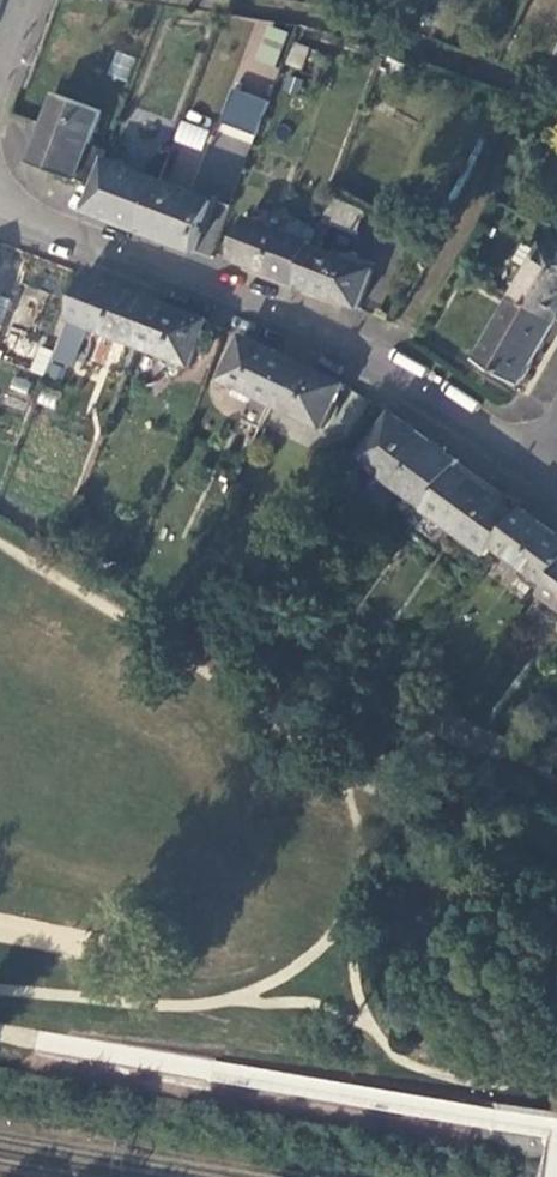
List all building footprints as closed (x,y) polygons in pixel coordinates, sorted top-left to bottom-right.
[(425,0),(415,0),(410,11),(405,9),(400,22),(411,27),(425,0)] [(290,53),(298,32),(292,30),(286,47),(290,53)] [(259,59),(270,64),(279,42),(266,39),(259,59)] [(278,68),(286,47),(279,42),(270,64),(278,68)] [(116,51),(108,75),(126,81),(134,57),(116,51)] [(238,89),(213,141),(244,156),(269,103),(238,89)] [(105,162),(107,153),(90,146),(103,113),(58,95),(31,165),(76,181),(78,177),(95,185),(105,162)] [(172,141),(201,151),(209,130),(180,120),(172,141)] [(160,183),(105,162),(95,185),(94,187),(93,189),(98,193),(89,213),(142,233),(160,183)] [(213,203),(160,183),(142,233),(194,253),(213,203)] [(331,199),(324,221),(355,231),(362,208),(331,199)] [(312,247),(313,243),(249,221),(234,263),(297,286),(312,247)] [(554,233),(514,300),(556,324),(556,235),(554,233)] [(312,247),(297,286),(359,309),(373,270),(312,247)] [(156,301),(86,275),(68,320),(139,347),(156,301)] [(3,328),(13,299),(0,294),(0,327),(3,328)] [(478,361),(521,387),(556,324),(514,300),(478,361)] [(209,322),(156,301),(139,347),(191,367),(209,322)] [(77,364),(86,339),(67,332),(58,357),(77,364)] [(295,363),(244,338),(224,382),(274,406),(295,363)] [(295,363),(274,406),(323,430),(344,387),(295,363)] [(461,465),(393,415),(361,460),(429,509),(461,465)] [(461,465),(429,509),(491,556),(496,549),(520,515),(501,501),(505,496),(461,465)] [(520,515),(496,549),(550,589),(556,579),(556,534),(524,511),(520,515)] [(550,589),(529,617),(535,622),(550,601),(556,606),(556,579),(550,589)] [(529,617),(514,637),(537,653),(552,634),(535,622),(529,617)]
